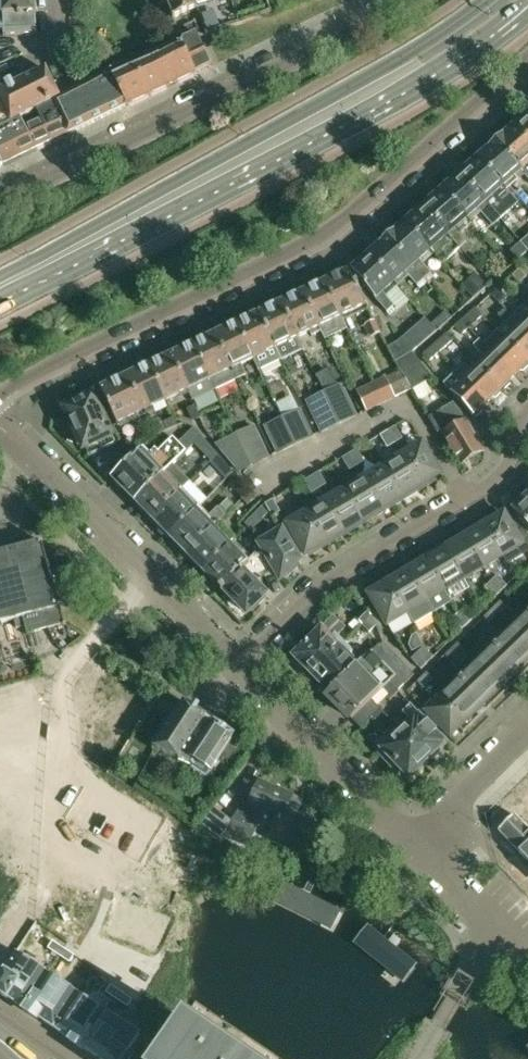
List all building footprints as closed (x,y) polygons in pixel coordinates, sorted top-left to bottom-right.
[(2,16),(3,16),(3,36),(37,35),(36,14),(37,14),(37,0),(1,0),(2,16)] [(198,9),(196,2),(195,0),(166,0),(173,19),(198,9)] [(205,0),(195,0),(196,2),(198,9),(199,8),(197,2),(205,0)] [(181,43),(180,43),(182,47),(191,65),(196,74),(211,67),(211,66),(198,37),(196,34),(196,33),(182,40),(183,42),(181,43)] [(122,64),(111,71),(128,106),(196,74),(191,65),(182,47),(180,43),(181,43),(179,40),(168,45),(168,46),(154,52),(144,55),(140,57),(136,58),(133,59),(129,61),(125,63),(122,64)] [(0,91),(0,99),(11,123),(24,117),(39,109),(56,101),(60,99),(46,70),(0,91)] [(60,99),(56,101),(70,134),(126,107),(128,106),(111,71),(60,99)] [(8,126),(12,125),(11,123),(0,99),(0,130),(8,126)] [(56,101),(39,109),(53,142),(70,134),(56,101)] [(39,109),(24,117),(38,148),(53,142),(39,109)] [(12,125),(8,126),(20,157),(38,148),(24,117),(11,123),(12,125)] [(527,120),(526,119),(525,119),(524,119),(524,120),(523,120),(515,127),(527,141),(527,120)] [(0,130),(0,165),(0,166),(20,157),(8,126),(0,130)] [(500,145),(527,178),(527,141),(515,127),(507,134),(507,135),(506,136),(506,137),(507,138),(500,145)] [(479,159),(506,191),(507,190),(525,175),(527,179),(527,178),(500,145),(491,152),(490,152),(489,151),(488,151),(487,152),(486,152),(479,159)] [(479,159),(461,175),(499,220),(508,212),(506,210),(516,201),(507,190),(506,191),(479,159)] [(461,175),(443,190),(467,218),(477,209),(493,227),(499,220),(461,175)] [(443,190),(424,207),(460,248),(467,241),(459,232),(471,222),(467,218),(443,190)] [(424,207),(407,222),(442,264),(460,248),(424,207)] [(399,234),(391,241),(423,280),(430,273),(419,260),(430,251),(442,264),(407,222),(399,229),(399,230),(398,231),(398,232),(399,233),(399,234)] [(519,242),(527,251),(527,234),(519,242)] [(378,248),(369,255),(394,283),(405,273),(417,286),(423,280),(391,241),(383,248),(382,247),(381,247),(380,247),(379,247),(378,248)] [(518,263),(527,255),(521,246),(511,255),(518,263)] [(354,273),(354,274),(375,299),(387,312),(394,306),(382,293),(394,283),(369,255),(363,261),(362,262),(362,263),(362,264),(362,265),(363,266),(354,273)] [(520,269),(526,276),(527,274),(527,265),(526,263),(520,269)] [(494,266),(485,275),(492,283),(502,274),(494,266)] [(520,269),(512,275),(519,283),(526,276),(520,269)] [(364,306),(348,272),(325,282),(340,318),(347,329),(348,329),(342,317),(364,306)] [(430,273),(423,280),(426,283),(433,277),(430,273)] [(473,299),(487,286),(475,274),(461,286),(473,299)] [(423,280),(417,286),(420,289),(426,283),(423,280)] [(325,282),(303,293),(318,328),(319,328),(325,340),(347,329),(340,318),(325,282)] [(497,288),(490,294),(500,305),(506,298),(497,288)] [(303,293),(281,303),(296,338),(297,339),(297,338),(318,328),(303,293)] [(281,303),(260,314),(275,349),(280,360),(303,350),(297,338),(297,339),(296,338),(281,303)] [(526,304),(519,311),(512,318),(527,334),(527,306),(526,304)] [(394,306),(387,312),(390,316),(397,310),(394,306)] [(475,307),(461,320),(468,328),(482,314),(475,307)] [(443,311),(429,323),(435,330),(449,317),(443,311)] [(260,314),(237,324),(253,359),(265,354),(271,365),(280,360),(275,349),(260,314)] [(411,353),(435,330),(429,323),(425,318),(399,341),(386,348),(395,362),(411,353)] [(512,318),(505,324),(499,330),(527,360),(527,334),(512,318)] [(374,319),(372,320),(364,324),(371,338),(381,333),(374,319)] [(461,320),(454,327),(461,335),(468,328),(461,320)] [(237,324),(215,335),(231,370),(236,380),(246,375),(241,365),(253,359),(237,324)] [(527,363),(527,360),(499,330),(491,339),(484,344),(515,376),(527,363)] [(448,334),(432,346),(439,353),(453,340),(448,334)] [(215,335),(194,345),(209,380),(214,390),(236,380),(231,370),(215,335)] [(487,358),(479,366),(502,389),(515,376),(484,344),(478,350),(487,358)] [(194,345),(172,356),(192,401),(214,390),(209,380),(194,345)] [(421,356),(428,364),(439,353),(432,346),(421,356)] [(395,362),(411,390),(411,391),(432,379),(411,353),(395,362)] [(172,356),(150,366),(166,401),(188,391),(192,401),(172,356)] [(463,365),(457,371),(488,402),(502,389),(479,366),(472,372),(463,365)] [(150,366),(128,377),(145,412),(166,401),(150,366)] [(457,371),(443,384),(450,393),(473,417),(488,402),(457,371)] [(117,425),(145,412),(128,377),(101,390),(117,425)] [(394,398),(385,378),(374,384),(383,403),(394,398)] [(366,411),(383,403),(374,384),(356,392),(366,411)] [(338,424),(356,416),(341,385),(324,393),(338,424)] [(422,393),(431,407),(442,399),(433,385),(422,393)] [(321,433),(338,424),(324,393),(306,402),(321,433)] [(90,456),(115,444),(93,396),(65,409),(83,449),(85,447),(90,456)] [(201,418),(195,406),(187,409),(192,421),(201,418)] [(294,446),(312,437),(299,410),(282,419),(294,446)] [(441,410),(428,418),(439,435),(442,433),(460,464),(483,451),(465,420),(452,428),(441,410)] [(174,418),(163,423),(167,431),(178,426),(174,418)] [(277,454),(294,446),(282,419),(264,427),(277,454)] [(191,431),(186,436),(193,444),(198,439),(202,435),(195,427),(191,431)] [(253,427),(236,436),(250,467),(268,458),(253,427)] [(394,427),(387,431),(395,444),(402,439),(394,427)] [(387,431),(379,436),(387,448),(395,444),(387,431)] [(193,444),(209,461),(214,456),(217,453),(202,435),(198,439),(193,444)] [(186,436),(178,444),(185,452),(193,444),(186,436)] [(239,472),(250,467),(236,436),(214,446),(239,472)] [(113,477),(114,479),(136,501),(162,475),(172,465),(185,452),(178,444),(172,438),(158,452),(155,450),(150,455),(143,448),(141,450),(141,449),(138,452),(129,460),(123,467),(113,477)] [(422,445),(402,456),(420,487),(440,475),(422,445)] [(136,448),(126,453),(129,460),(138,452),(136,448)] [(356,450),(349,454),(357,466),(364,462),(356,450)] [(118,454),(123,467),(129,460),(126,453),(125,451),(118,454)] [(226,480),(232,474),(233,473),(217,453),(214,456),(209,461),(210,462),(209,463),(226,480)] [(349,454),(342,459),(349,471),(357,466),(349,454)] [(402,456),(383,468),(401,498),(420,487),(402,456)] [(153,517),(178,492),(189,481),(172,465),(162,475),(136,501),(153,517)] [(383,468),(364,479),(382,509),(401,498),(383,468)] [(319,473),(311,477),(319,489),(326,485),(319,473)] [(311,477),(304,482),(311,494),(319,489),(311,477)] [(364,479),(345,490),(363,521),(382,509),(364,479)] [(247,506),(257,496),(250,490),(241,500),(247,506)] [(345,490),(326,502),(344,532),(363,521),(345,490)] [(153,517),(170,535),(195,510),(178,492),(153,517)] [(512,511),(527,527),(527,496),(512,511)] [(170,535),(187,552),(212,527),(235,506),(227,498),(205,520),(195,510),(170,535)] [(272,517),(277,514),(280,513),(272,500),(265,505),(272,517)] [(326,502),(307,513),(325,543),(344,532),(326,502)] [(256,519),(258,523),(268,513),(262,507),(256,513),(259,516),(256,519)] [(259,516),(256,513),(244,524),(251,531),(258,523),(256,519),(259,516)] [(287,525),(305,555),(325,543),(307,513),(287,525)] [(523,529),(515,534),(504,515),(484,526),(502,557),(503,557),(507,565),(527,552),(527,535),(523,529)] [(484,526),(465,538),(483,568),(502,557),(484,526)] [(187,552),(205,570),(230,545),(212,527),(187,552)] [(280,580),(299,561),(282,532),(260,545),(262,548),(275,571),(280,580)] [(465,538),(446,549),(464,579),(483,568),(465,538)] [(21,617),(27,634),(66,624),(42,542),(0,553),(0,623),(21,617)] [(205,570),(222,588),(247,562),(230,545),(205,570)] [(262,548),(247,562),(222,588),(246,613),(265,594),(252,582),(275,571),(262,548)] [(446,549),(427,560),(445,591),(464,579),(446,549)] [(451,602),(445,591),(427,560),(408,572),(426,602),(433,613),(451,602)] [(408,572),(389,583),(407,613),(426,602),(408,572)] [(491,581),(501,592),(508,586),(497,575),(491,581)] [(501,592),(491,581),(484,588),(495,598),(501,592)] [(389,583),(372,593),(369,595),(387,625),(407,613),(389,583)] [(508,609),(500,601),(492,609),(499,617),(508,609)] [(458,613),(468,624),(475,617),(464,607),(458,613)] [(362,626),(372,616),(372,615),(364,608),(354,618),(362,626)] [(483,617),(490,625),(499,617),(492,609),(483,617)] [(75,621),(82,625),(87,615),(81,611),(75,621)] [(426,712),(450,737),(459,729),(463,733),(527,670),(527,613),(426,712)] [(468,624),(458,613),(452,619),(462,630),(468,624)] [(377,625),(372,616),(362,626),(369,632),(377,625)] [(293,657),(311,675),(344,642),(337,636),(344,629),(333,618),(293,657)] [(408,645),(412,652),(423,646),(417,633),(411,635),(408,645)] [(311,675),(329,693),(357,665),(363,660),(352,651),(344,642),(311,675)] [(374,649),(371,652),(396,676),(397,675),(405,684),(415,674),(407,666),(384,642),(381,644),(380,643),(379,644),(374,649)] [(469,654),(458,643),(445,656),(457,667),(469,654)] [(417,653),(427,664),(434,657),(423,646),(417,653)] [(351,720),(365,706),(372,699),(384,688),(389,682),(396,676),(371,652),(363,660),(357,665),(329,693),(327,695),(351,720)] [(427,664),(417,653),(410,659),(421,670),(427,664)] [(427,673),(417,683),(423,689),(433,680),(427,673)] [(396,676),(389,682),(397,691),(405,684),(397,675),(396,676)] [(397,691),(389,682),(384,688),(393,697),(398,692),(397,691)] [(374,716),(375,718),(383,710),(372,699),(365,706),(351,720),(360,729),(374,716)] [(206,719),(199,714),(183,703),(154,750),(181,761),(208,722),(206,720),(206,719)] [(404,711),(413,721),(402,732),(399,730),(427,760),(428,758),(429,759),(430,759),(431,759),(432,759),(439,753),(439,752),(440,751),(440,750),(440,749),(439,748),(446,742),(420,715),(411,704),(404,711)] [(392,720),(383,710),(375,718),(385,727),(392,720)] [(233,738),(213,724),(213,725),(208,722),(181,761),(193,766),(189,771),(203,782),(210,772),(211,773),(233,738)] [(421,765),(427,760),(399,730),(398,729),(390,737),(393,740),(378,755),(404,782),(405,782),(406,783),(407,783),(407,782),(409,782),(421,770),(422,769),(422,768),(422,767),(422,766),(421,765)] [(250,829),(252,824),(267,831),(274,814),(293,822),(302,800),(259,782),(252,800),(247,798),(232,821),(250,829)] [(511,820),(500,829),(499,831),(513,845),(519,853),(527,862),(527,834),(511,820)] [(251,833),(226,821),(221,835),(245,846),(251,833)] [(332,935),(353,894),(347,889),(329,878),(315,871),(304,866),(291,863),(270,903),(332,935)] [(405,980),(416,966),(368,929),(356,944),(405,980)] [(394,934),(389,941),(397,947),(401,940),(394,934)] [(59,956),(64,949),(53,941),(48,949),(59,956)] [(75,956),(64,949),(59,956),(70,963),(75,956)] [(0,980),(0,993),(8,999),(9,998),(24,1008),(46,974),(17,955),(0,980)] [(40,1019),(55,1029),(77,995),(46,974),(24,1008),(23,1009),(39,1020),(40,1019)] [(121,993),(110,986),(106,993),(116,1000),(121,993)] [(132,1000),(121,993),(116,1000),(128,1008),(132,1000)] [(84,1050),(85,1049),(107,1015),(77,995),(55,1029),(70,1039),(69,1040),(84,1050)] [(133,1054),(128,1051),(138,1035),(107,1015),(85,1049),(100,1058),(129,1058),(133,1054)] [(184,1018),(157,1058),(244,1058),(184,1018)]
